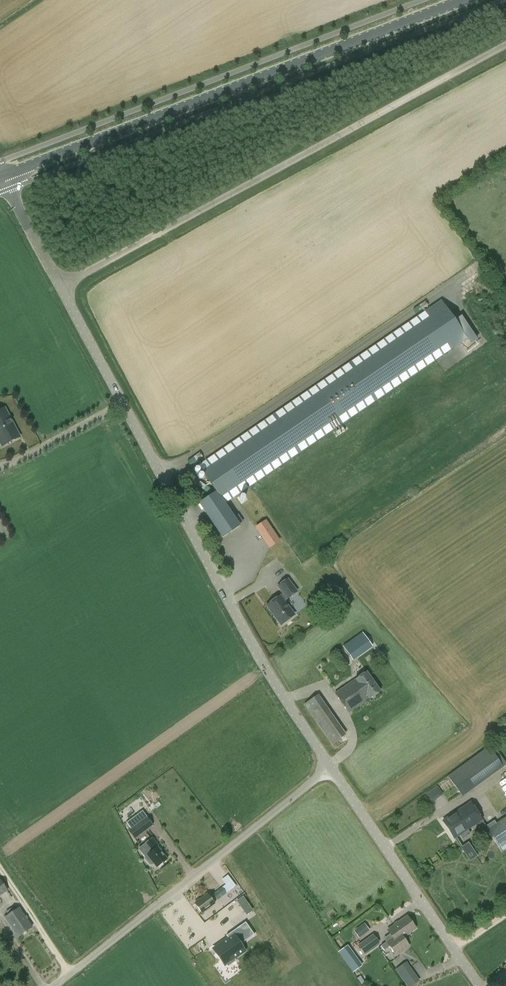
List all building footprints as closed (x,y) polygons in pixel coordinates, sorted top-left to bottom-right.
[(240,526),(239,525),(234,517),(225,504),(467,339),(441,300),(198,466),(215,492),(198,504),(222,538),(240,526)] [(5,408),(0,410),(0,441),(2,445),(20,436),(5,408)] [(266,521),(257,528),(271,548),(280,541),(266,521)] [(294,615),(284,601),(286,600),(287,600),(298,592),(288,578),(277,586),(283,594),(266,606),(280,625),(294,615)] [(268,592),(272,598),(279,593),(275,587),(268,592)] [(365,632),(346,644),(356,658),(375,646),(365,632)] [(367,671),(335,694),(349,713),(381,691),(367,671)] [(304,704),(309,711),(332,745),(347,735),(323,701),(319,694),(304,704)] [(503,767),(489,746),(447,776),(462,797),(503,767)] [(436,785),(423,793),(429,802),(442,794),(436,785)] [(482,820),(470,802),(442,821),(454,839),(482,820)] [(134,839),(153,825),(142,810),(126,822),(131,828),(128,831),(134,839)] [(505,850),(505,817),(487,830),(502,852),(505,850)] [(167,859),(158,847),(160,846),(153,837),(138,849),(144,857),(144,859),(149,865),(152,865),(154,864),(157,868),(167,859)] [(467,860),(475,855),(466,842),(459,847),(467,860)] [(212,894),(217,900),(227,893),(221,887),(212,894)] [(215,904),(208,894),(194,903),(202,913),(215,904)] [(248,903),(241,908),(246,915),(253,911),(248,903)] [(19,908),(15,911),(13,907),(6,912),(8,916),(5,918),(18,937),(32,927),(19,908)] [(403,938),(416,929),(407,916),(387,930),(393,938),(386,942),(396,956),(409,946),(403,938)] [(228,938),(213,949),(225,965),(244,951),(240,945),(254,935),(245,922),(226,936),(228,938)] [(354,931),(359,938),(370,930),(364,923),(354,931)] [(189,942),(197,936),(190,925),(181,931),(189,942)] [(373,934),(358,945),(364,954),(380,943),(373,934)] [(358,959),(348,946),(338,953),(348,966),(358,959)] [(393,968),(404,985),(409,985),(418,981),(406,961),(393,968)]
